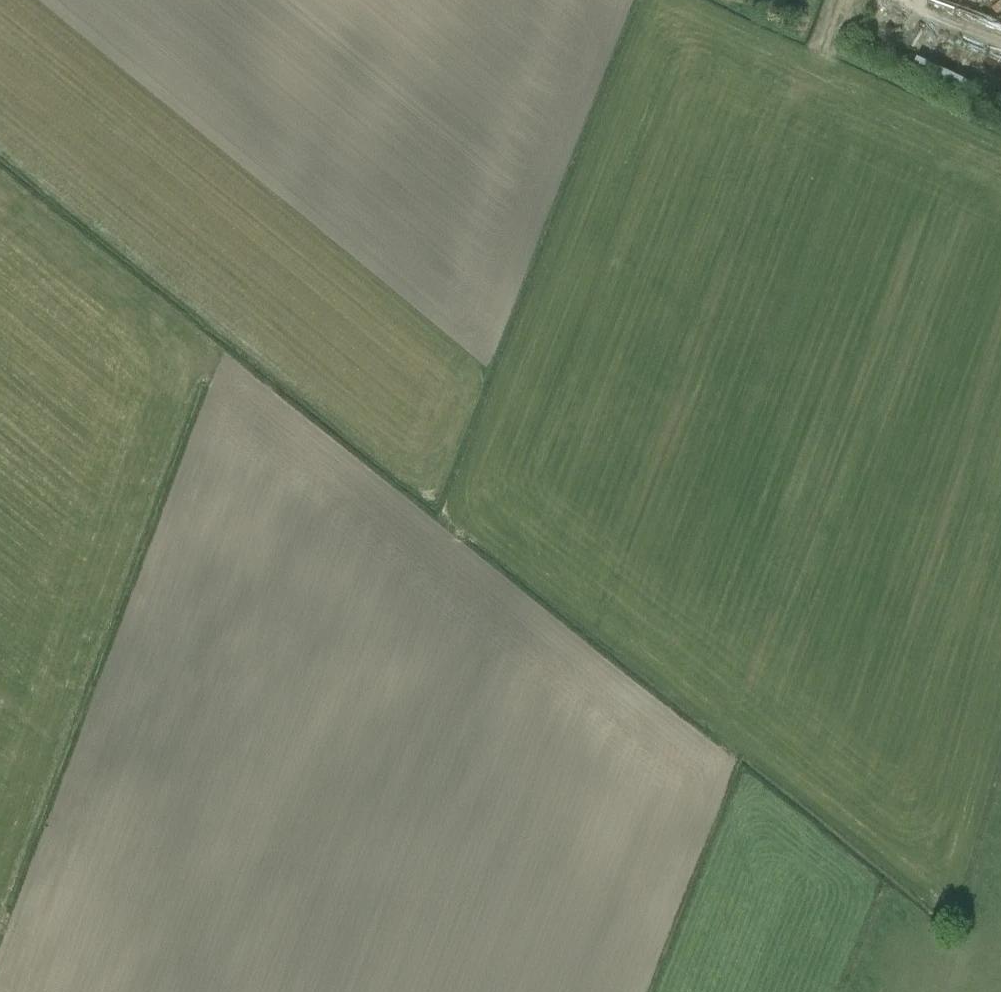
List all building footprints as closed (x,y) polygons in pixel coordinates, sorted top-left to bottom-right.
[(918,56),(913,66),(1000,107),(1000,95),(918,56)]
